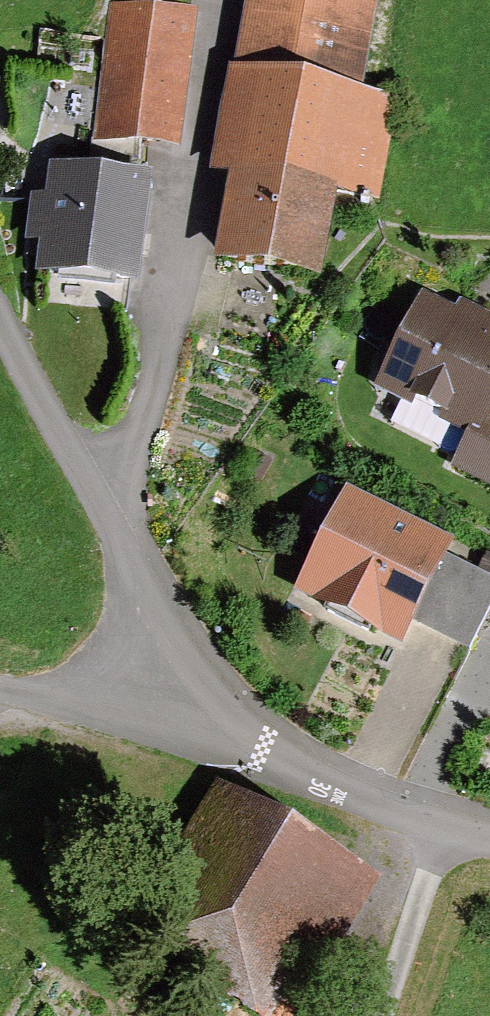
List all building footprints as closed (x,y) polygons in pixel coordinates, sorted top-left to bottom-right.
[(232,190),(250,193),(232,296),(313,310),(330,208),(369,215),(386,121),(341,114),(361,0),(265,0),(232,190)] [(195,18),(124,9),(107,140),(178,149),(195,18)] [(140,197),(50,186),(36,304),(126,315),(140,197)] [(422,305),(382,389),(475,433),(489,402),(489,337),(422,305)] [(445,550),(348,502),(302,594),(399,642),(445,550)] [(235,822),(157,971),(244,1015),(296,1015),(362,888),(235,822)]
